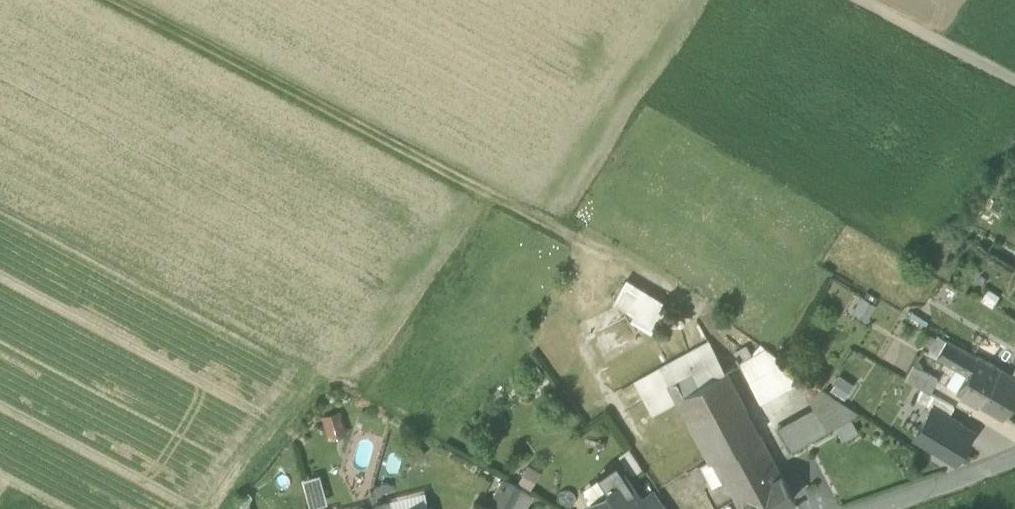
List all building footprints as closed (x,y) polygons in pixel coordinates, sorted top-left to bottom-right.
[(630,317),(651,329),(666,303),(622,277),(609,299),(632,313),(630,317)] [(861,294),(853,309),(868,318),(877,303),(861,294)] [(931,350),(938,354),(947,338),(940,334),(931,350)] [(957,365),(968,371),(977,356),(947,338),(938,354),(957,365)] [(661,365),(671,381),(707,362),(713,373),(724,367),(709,339),(661,365)] [(740,359),(757,389),(796,367),(760,342),(752,353),(740,359)] [(999,369),(977,356),(968,371),(958,389),(980,402),(999,369)] [(677,393),(713,373),(707,362),(671,381),(677,393)] [(923,389),(930,393),(938,379),(914,364),(905,378),(923,389)] [(671,381),(661,365),(633,380),(652,414),(680,399),(677,393),(671,381)] [(947,382),(958,389),(968,371),(957,365),(947,382)] [(746,406),(724,367),(713,373),(677,393),(680,399),(698,432),(714,423),(737,411),(746,406)] [(999,369),(980,402),(1004,415),(1014,396),(1014,378),(999,369)] [(839,373),(830,388),(844,397),(853,382),(839,373)] [(806,392),(816,409),(838,397),(823,386),(820,384),(806,392)] [(932,408),(948,417),(954,407),(930,393),(923,389),(917,399),(932,408)] [(860,412),(838,397),(816,409),(779,429),(790,449),(835,425),(851,417),(860,412)] [(746,406),(737,411),(750,436),(759,431),(746,406)] [(347,430),(340,408),(322,414),(329,436),(347,430)] [(916,437),(955,461),(972,432),(948,417),(932,408),(916,437)] [(750,436),(737,411),(714,423),(724,441),(728,448),(750,436)] [(859,431),(851,417),(835,425),(843,439),(859,431)] [(698,432),(708,450),(724,441),(714,423),(698,432)] [(728,476),(738,495),(748,490),(782,471),(759,431),(750,436),(728,448),(712,457),(719,470),(723,478),(728,476)] [(724,441),(708,450),(712,457),(728,448),(724,441)] [(723,478),(712,457),(699,464),(711,485),(723,478)] [(601,477),(607,487),(625,474),(617,461),(598,473),(601,477)] [(759,508),(771,508),(795,495),(782,471),(748,490),(759,508)] [(306,475),(310,503),(327,501),(323,472),(306,475)] [(648,508),(641,497),(625,474),(607,487),(609,490),(593,501),(592,501),(597,508),(647,508),(648,508)] [(607,487),(601,477),(584,488),(593,501),(609,490),(607,487)] [(494,499),(511,508),(522,487),(504,478),(494,499)] [(522,487),(511,508),(512,508),(525,508),(533,494),(522,487)] [(653,490),(641,497),(648,508),(647,508),(666,508),(653,490)] [(378,508),(392,508),(389,498),(376,501),(378,508)] [(476,501),(472,508),(493,508),(476,501)]
